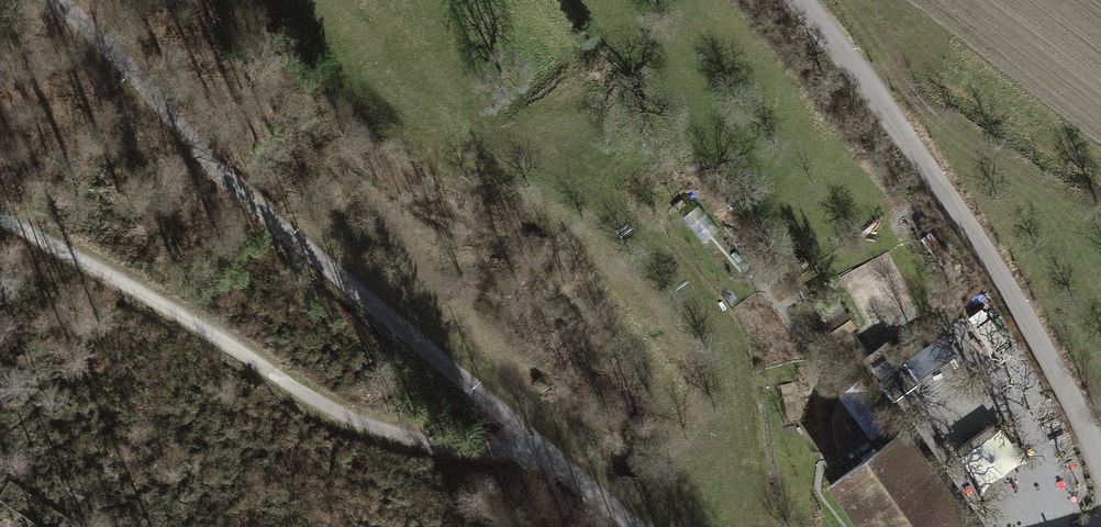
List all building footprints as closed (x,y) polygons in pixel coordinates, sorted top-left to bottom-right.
[(858,273),(858,324),(906,324),(906,273),(858,273)] [(925,382),(957,356),(948,345),(915,370),(925,382)] [(977,460),(1007,423),(968,392),(939,429),(977,460)] [(835,481),(868,526),(970,526),(901,433),(851,469),(835,481)]
